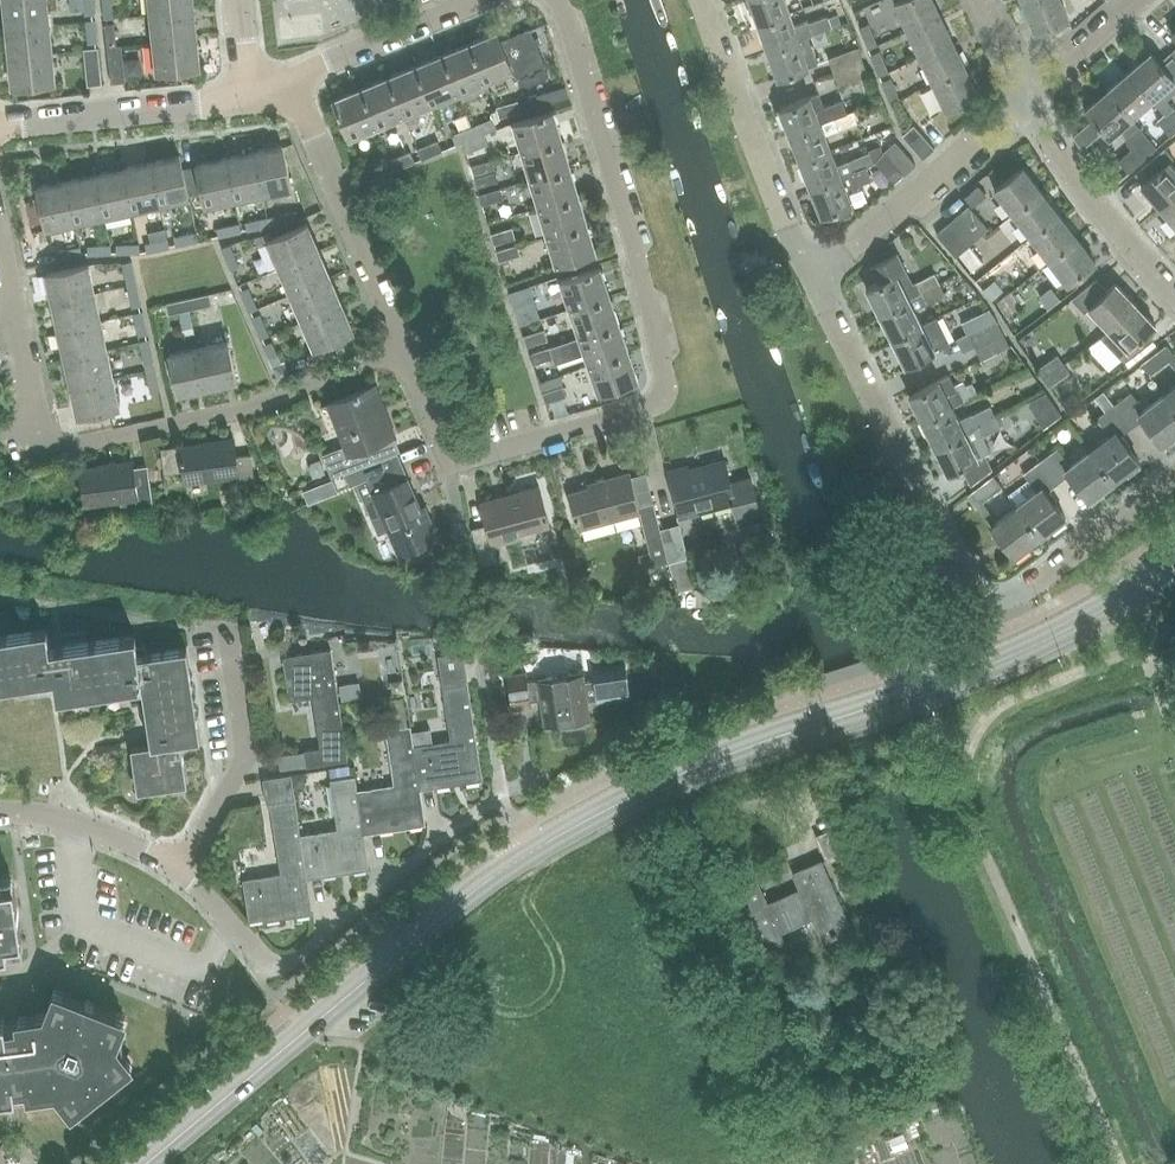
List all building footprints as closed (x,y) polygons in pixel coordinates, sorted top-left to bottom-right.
[(7,28),(50,23),(49,12),(47,0),(4,0),(7,28)] [(96,13),(94,0),(83,0),(85,15),(96,13)] [(113,0),(102,0),(104,19),(115,18),(113,0)] [(151,13),(194,8),(193,0),(149,0),(151,13)] [(759,21),(789,10),(785,0),(751,0),(759,21)] [(939,13),(932,0),(897,0),(894,2),(907,29),(939,13)] [(1060,0),(1034,0),(1023,5),(1035,32),(1068,18),(1060,0)] [(194,8),(151,13),(153,39),(154,42),(197,37),(194,8)] [(794,26),(789,10),(759,21),(768,48),(798,38),(798,37),(830,26),(826,15),(794,26)] [(907,29),(920,55),(952,40),(939,13),(907,29)] [(86,20),(88,43),(99,42),(96,19),(86,20)] [(869,48),(878,44),(869,22),(859,26),(869,48)] [(50,23),(7,28),(8,39),(9,57),(53,52),(50,23)] [(105,24),(108,46),(117,45),(115,23),(105,24)] [(530,28),(502,40),(513,68),(517,77),(545,64),(530,28)] [(498,30),(470,41),(486,80),(513,68),(502,40),(498,30)] [(808,35),(798,38),(768,48),(778,75),(817,61),(808,35)] [(197,37),(154,42),(157,71),(200,67),(197,37)] [(965,67),(952,40),(920,55),(933,82),(965,67)] [(459,91),(486,80),(470,41),(443,53),(459,91)] [(122,45),(117,45),(108,46),(112,82),(126,81),(122,45)] [(861,59),(856,46),(827,57),(833,71),(861,59)] [(84,49),(88,85),(102,83),(98,47),(84,49)] [(871,53),(880,75),(889,71),(880,49),(871,53)] [(53,52),(9,57),(12,86),(56,82),(54,60),(53,52)] [(1170,52),(1159,62),(1151,52),(1129,71),(1160,107),(1165,113),(1173,106),(1167,98),(1174,91),(1174,58),(1170,52)] [(431,103),(459,91),(443,53),(416,65),(431,103)] [(867,73),(861,59),(833,71),(838,84),(867,73)] [(416,65),(388,76),(404,114),(431,103),(416,65)] [(978,94),(965,67),(933,82),(946,109),(978,94)] [(1152,113),(1160,107),(1129,71),(1107,90),(1132,117),(1146,106),(1152,113)] [(361,88),(377,126),(404,114),(388,76),(361,88)] [(900,98),(891,76),(882,80),(891,102),(900,98)] [(350,138),(377,126),(361,88),(333,100),(350,138)] [(527,97),(530,108),(552,102),(549,91),(549,90),(527,97)] [(1129,172),(1157,147),(1138,126),(1139,125),(1132,117),(1107,90),(1085,110),(1110,137),(1120,128),(1127,135),(1127,136),(1130,140),(1127,142),(1132,148),(1119,160),(1129,172)] [(824,106),(819,92),(779,107),(790,134),(820,122),(834,117),(847,111),(843,99),(824,106)] [(497,106),(498,108),(501,119),(503,116),(522,111),(519,100),(497,106)] [(1165,113),(1174,124),(1174,108),(1173,106),(1165,113)] [(497,128),(497,126),(501,119),(498,108),(491,110),(493,117),(473,126),(477,136),(485,133),(497,128)] [(847,111),(834,117),(820,122),(790,134),(800,160),(830,149),(824,133),(862,118),(859,109),(852,111),(851,109),(847,111)] [(562,138),(554,110),(514,121),(522,150),(562,138)] [(1174,132),(1174,124),(1165,113),(1158,120),(1171,135),(1174,132)] [(923,157),(933,148),(913,125),(903,134),(923,157)] [(457,144),(464,141),(477,136),(473,126),(453,134),(457,144)] [(485,133),(477,136),(464,141),(468,151),(488,143),(485,133)] [(571,166),(562,138),(522,150),(531,178),(571,166)] [(443,150),(438,140),(418,148),(423,158),(443,150)] [(915,163),(894,141),(883,151),(904,173),(915,163)] [(283,144),(254,150),(263,193),(292,186),(283,144)] [(1142,167),(1150,177),(1141,185),(1160,207),(1174,194),(1174,168),(1169,161),(1174,157),(1165,147),(1142,167)] [(810,187),(840,175),(854,169),(866,164),(872,162),(868,151),(836,164),(830,149),(800,160),(810,187)] [(254,150),(225,156),(234,199),(263,193),(254,150)] [(391,159),(395,169),(415,161),(411,151),(391,159)] [(180,154),(151,160),(161,203),(190,197),(189,195),(183,168),(180,154)] [(225,156),(196,162),(197,165),(203,192),(205,205),(234,199),(225,156)] [(151,160),(123,167),(132,209),(161,203),(151,160)] [(364,171),(368,181),(388,173),(384,162),(364,171)] [(840,175),(810,187),(820,214),(851,202),(846,189),(872,179),(866,164),(854,169),(840,175)] [(197,165),(183,168),(189,195),(203,192),(197,165)] [(531,178),(539,207),(579,195),(571,166),(531,178)] [(123,167),(94,173),(104,216),(132,209),(123,167)] [(996,188),(1015,212),(1043,191),(1024,167),(996,188)] [(499,181),(496,171),(476,177),(478,187),(499,181)] [(94,173),(65,179),(75,222),(104,216),(94,173)] [(65,179),(37,185),(40,198),(45,222),(46,228),(75,222),(65,179)] [(480,193),(483,204),(505,198),(501,187),(480,193)] [(1060,214),(1043,191),(1015,212),(1032,235),(1060,214)] [(1160,207),(1174,224),(1174,194),(1160,207)] [(587,223),(579,195),(539,207),(548,235),(587,223)] [(978,237),(989,228),(969,205),(958,214),(978,237)] [(275,215),(277,224),(300,219),(297,210),(275,215)] [(958,214),(948,223),(968,246),(978,237),(958,214)] [(1049,259),(1078,238),(1060,214),(1032,235),(1049,259)] [(270,226),(268,216),(246,221),(248,231),(270,226)] [(217,227),(219,237),(242,232),(240,222),(217,227)] [(267,240),(278,266),(318,249),(307,222),(267,240)] [(596,252),(587,223),(548,235),(556,264),(596,252)] [(948,223),(938,232),(958,255),(968,246),(948,223)] [(492,233),(495,243),(515,237),(512,227),(492,233)] [(175,236),(177,246),(199,241),(197,231),(175,236)] [(148,252),(170,247),(168,238),(145,242),(148,252)] [(1095,261),(1078,238),(1049,259),(1067,283),(1095,261)] [(117,243),(117,253),(140,253),(140,243),(117,243)] [(231,268),(240,264),(231,243),(222,247),(231,268)] [(111,254),(111,244),(88,244),(89,255),(111,254)] [(498,250),(501,261),(520,254),(517,244),(498,250)] [(58,250),(60,260),(83,255),(81,245),(58,250)] [(278,266),(290,293),(330,276),(318,249),(278,266)] [(913,283),(898,253),(872,266),(880,280),(867,286),(880,312),(909,298),(923,291),(940,282),(935,272),(913,283)] [(123,262),(128,284),(137,282),(133,260),(123,262)] [(46,271),(53,299),(94,290),(88,262),(46,271)] [(571,307),(609,294),(600,266),(562,279),(571,307)] [(290,293),(301,320),(341,303),(330,276),(290,293)] [(1110,329),(1135,303),(1115,283),(1107,290),(1097,279),(1072,298),(1085,312),(1089,308),(1110,329)] [(137,282),(128,284),(132,307),(142,305),(137,282)] [(923,291),(909,298),(880,312),(892,338),(922,324),(914,309),(946,293),(940,282),(923,291)] [(249,311),(259,307),(250,286),(240,290),(249,311)] [(101,319),(94,290),(53,299),(59,328),(101,319)] [(512,296),(515,306),(536,299),(532,290),(512,296)] [(212,304),(210,293),(187,298),(190,309),(212,304)] [(571,307),(580,335),(619,323),(609,294),(571,307)] [(169,313),(190,309),(187,298),(167,302),(169,313)] [(313,347),(353,330),(341,303),(301,320),(313,347)] [(1156,324),(1135,303),(1110,329),(1102,336),(1121,357),(1130,349),(1156,324)] [(149,333),(144,310),(134,313),(139,335),(149,333)] [(270,334),(261,313),(252,317),(261,338),(270,334)] [(949,348),(934,318),(922,324),(892,338),(905,364),(934,349),(937,354),(949,348)] [(101,319),(59,328),(65,357),(107,348),(101,319)] [(969,332),(976,345),(1002,332),(996,319),(969,332)] [(586,352),(590,364),(628,351),(619,323),(580,335),(550,345),(551,347),(554,357),(556,362),(586,352)] [(525,336),(528,346),(548,339),(545,328),(525,336)] [(1002,332),(976,345),(982,358),(1009,345),(1002,332)] [(145,363),(155,361),(150,338),(140,341),(145,363)] [(228,340),(199,346),(207,386),(237,380),(228,340)] [(282,361),(273,340),(264,344),(272,365),(282,361)] [(1167,344),(1143,362),(1151,373),(1170,360),(1174,367),(1174,355),(1167,344)] [(178,392),(207,386),(199,346),(169,352),(178,392)] [(551,347),(531,353),(534,363),(554,357),(551,347)] [(65,357),(71,386),(113,377),(107,348),(65,357)] [(637,379),(628,351),(590,364),(599,392),(637,379)] [(1037,368),(1043,377),(1064,362),(1059,354),(1037,368)] [(1049,386),(1050,385),(1070,371),(1064,362),(1043,377),(1049,386)] [(156,367),(146,369),(151,392),(161,390),(156,367)] [(78,414),(119,405),(113,377),(71,386),(78,414)] [(952,406),(964,400),(963,397),(973,393),(967,382),(958,387),(959,389),(947,395),(940,380),(910,394),(923,420),(952,406)] [(373,459),(368,445),(393,436),(374,384),(329,402),(345,445),(324,453),(332,474),(373,459)] [(567,395),(564,385),(543,392),(546,402),(567,395)] [(1164,393),(1174,408),(1174,385),(1164,393)] [(1174,434),(1174,408),(1164,393),(1145,408),(1133,392),(1115,406),(1132,428),(1143,419),(1162,444),(1174,434)] [(965,431),(978,425),(996,416),(991,405),(959,420),(952,406),(923,420),(935,446),(965,431)] [(1120,437),(1132,428),(1115,406),(1098,419),(1110,435),(1089,450),(1113,481),(1138,462),(1120,437)] [(1001,426),(996,416),(978,425),(965,431),(935,446),(948,471),(961,465),(971,485),(993,468),(986,454),(991,451),(983,435),(1001,426)] [(211,439),(211,441),(162,447),(165,471),(181,469),(183,479),(235,473),(236,484),(255,482),(251,452),(235,454),(233,437),(211,439)] [(1058,449),(1040,462),(1058,484),(1069,476),(1087,500),(1113,481),(1089,450),(1070,465),(1058,449)] [(398,553),(437,536),(429,516),(425,518),(397,452),(346,474),(350,485),(357,482),(378,533),(388,529),(398,553)] [(130,458),(109,461),(109,462),(80,466),(85,502),(134,495),(136,508),(152,506),(146,464),(131,466),(130,458)] [(733,482),(727,459),(689,469),(688,466),(669,471),(681,516),(734,501),(739,519),(763,513),(753,476),(733,482)] [(1035,491),(1016,505),(1040,537),(1065,518),(1046,493),(1058,484),(1040,462),(1023,475),(1035,491)] [(664,534),(663,528),(655,502),(640,506),(630,472),(599,481),(600,484),(571,492),(582,529),(642,512),(649,538),(647,539),(654,565),(671,560),(664,534)] [(996,532),(992,535),(998,544),(1003,541),(1014,556),(1040,537),(1016,505),(996,520),(982,501),(1001,487),(993,475),(968,494),(996,532)] [(482,563),(497,559),(493,544),(519,537),(518,533),(549,525),(538,486),(517,492),(518,496),(481,506),(486,524),(472,528),(482,563)] [(663,528),(664,534),(671,560),(690,555),(681,523),(663,528)] [(64,645),(51,647),(48,628),(0,635),(0,685),(47,678),(54,677),(56,697),(142,684),(151,744),(141,745),(131,747),(138,791),(187,783),(181,741),(200,738),(187,647),(139,654),(137,635),(64,645)] [(307,764),(348,758),(331,649),(283,656),(290,699),(313,696),(321,747),(305,750),(307,764)] [(594,670),(595,679),(586,680),(584,671),(528,679),(527,670),(507,673),(512,708),(532,705),(531,701),(541,700),(544,724),(591,718),(589,700),(598,699),(598,700),(631,695),(627,665),(594,670)] [(421,693),(438,693),(438,668),(421,668),(421,693)] [(451,739),(414,745),(421,788),(483,778),(465,669),(441,673),(451,739)] [(404,697),(384,700),(389,728),(386,729),(395,782),(357,788),(364,833),(426,823),(421,788),(414,745),(411,725),(409,725),(404,697)] [(370,868),(364,833),(357,788),(354,774),(352,774),(350,764),(335,766),(337,776),(331,777),(338,828),(301,834),(308,878),(370,868)] [(308,799),(330,794),(323,768),(301,774),(308,799)] [(271,801),(282,872),(244,878),(251,920),(265,918),(265,920),(313,913),(308,878),(295,798),(291,773),(263,777),(267,802),(271,801)] [(855,847),(845,823),(818,835),(828,859),(855,847)] [(813,915),(823,938),(850,927),(821,860),(794,872),(801,888),(767,903),(756,877),(729,889),(756,951),(782,939),(778,930),(813,915)] [(8,952),(6,942),(22,940),(14,883),(0,886),(0,953),(8,952)] [(16,1094),(15,1084),(28,1082),(30,1092),(56,1088),(72,1109),(133,1061),(121,1047),(119,1049),(113,1041),(116,1032),(119,1033),(126,1016),(54,988),(44,1013),(19,1016),(20,1026),(6,1028),(5,1018),(0,1019),(0,1096),(16,1094)] [(905,1133),(887,1139),(891,1152),(909,1146),(905,1133)] [(852,1157),(854,1163),(875,1163),(870,1150),(852,1157)]
